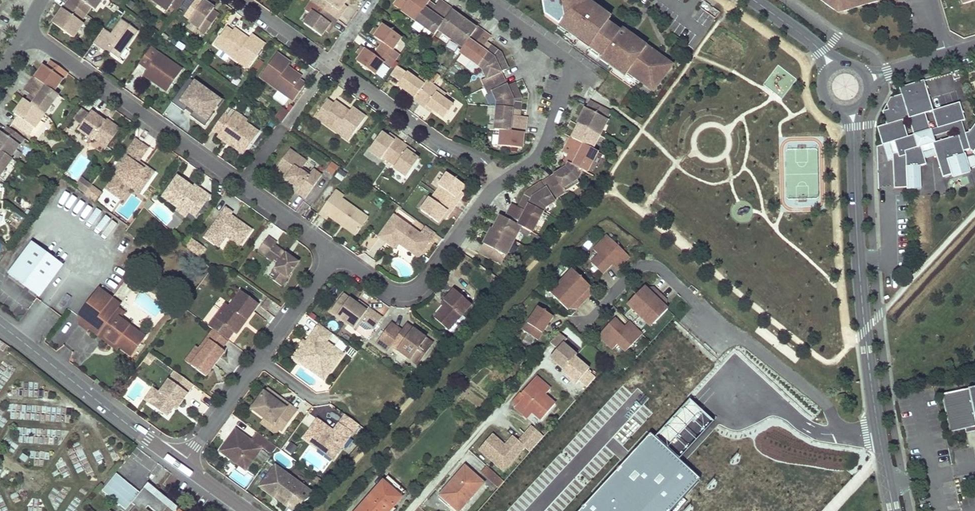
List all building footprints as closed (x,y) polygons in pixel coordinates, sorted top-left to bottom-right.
[(99,0),(70,0),(68,4),(83,15),(89,7),(92,10),(99,0)] [(319,7),(334,18),(344,4),(347,0),(312,0),(312,1),(319,7)] [(395,8),(405,14),(412,19),(415,22),(425,8),(428,4),(423,0),(401,0),(395,8)] [(426,0),(423,0),(428,4),(425,8),(431,12),(435,6),(426,0)] [(655,86),(673,61),(634,34),(633,36),(626,32),(628,29),(624,27),(619,27),(607,19),(609,16),(597,8),(598,5),(590,0),(551,0),(542,1),(544,15),(560,26),(561,25),(579,38),(581,36),(593,44),(591,47),(604,56),(611,61),(610,63),(627,76),(630,72),(642,81),(644,78),(655,86)] [(853,3),(840,7),(830,0),(827,0),(826,2),(836,10),(840,11),(855,7),(853,3)] [(211,13),(214,9),(203,2),(201,6),(199,8),(193,4),(183,19),(189,23),(188,25),(198,32),(200,29),(206,33),(216,19),(210,15),(211,13)] [(425,8),(415,22),(434,35),(436,32),(443,23),(436,18),(445,7),(438,2),(435,6),(431,12),(425,8)] [(72,39),(82,25),(78,22),(83,15),(68,4),(57,19),(60,21),(59,24),(57,22),(54,26),(72,39)] [(344,4),(334,18),(338,21),(348,7),(344,4)] [(611,13),(599,4),(598,5),(597,8),(609,16),(611,13)] [(312,11),(304,23),(321,36),(325,31),(334,18),(319,7),(315,13),(312,11)] [(452,12),(445,7),(436,18),(443,23),(436,32),(440,36),(448,41),(463,21),(451,13),(452,12)] [(338,21),(334,18),(325,31),(329,34),(338,21)] [(463,21),(448,41),(457,47),(461,50),(468,41),(474,45),(483,33),(476,28),(475,30),(463,21)] [(103,31),(92,45),(100,51),(101,49),(109,55),(116,60),(136,32),(121,22),(111,36),(103,31)] [(434,35),(415,22),(411,27),(430,40),(434,35)] [(385,45),(381,51),(394,60),(399,54),(392,50),(401,38),(383,25),(380,29),(374,37),(382,43),(385,45)] [(370,34),(374,37),(380,29),(376,26),(370,34)] [(204,37),(206,33),(200,29),(198,32),(198,33),(204,37)] [(225,29),(214,45),(220,50),(223,46),(229,51),(226,54),(247,69),(264,45),(250,36),(248,40),(245,44),(241,41),(244,38),(233,30),(231,33),(225,29)] [(461,50),(459,53),(478,67),(486,54),(485,53),(487,50),(482,48),(485,44),(490,38),(483,33),(474,45),(468,41),(461,50)] [(445,46),(448,41),(440,36),(437,41),(445,46)] [(579,38),(578,39),(590,48),(591,47),(593,44),(581,36),(579,38)] [(457,47),(448,41),(445,46),(453,52),(457,47)] [(223,46),(220,50),(226,54),(229,51),(223,46)] [(359,57),(365,49),(362,46),(356,54),(359,57)] [(486,54),(478,67),(482,70),(486,79),(481,81),(484,88),(503,79),(500,73),(506,70),(497,52),(489,47),(487,50),(485,53),(486,54)] [(149,49),(138,65),(146,71),(142,77),(148,81),(150,79),(153,81),(151,83),(165,94),(181,72),(149,49)] [(359,57),(356,61),(375,74),(384,62),(390,66),(394,60),(381,51),(376,57),(373,55),(365,49),(359,57)] [(478,67),(459,53),(455,58),(474,72),(478,67)] [(292,102),(304,85),(298,81),(301,78),(290,70),(287,74),(283,72),(286,68),(289,64),(276,54),(259,78),(280,92),(282,89),(288,93),(286,97),(292,102)] [(611,61),(604,56),(601,60),(608,65),(610,63),(611,61)] [(46,88),(52,92),(66,74),(50,62),(46,68),(44,66),(34,79),(46,87),(46,88)] [(481,81),(486,79),(482,70),(477,72),(481,81)] [(407,72),(398,85),(409,93),(415,97),(416,95),(423,99),(433,85),(427,81),(424,84),(418,80),(407,72)] [(934,94),(943,92),(946,104),(965,99),(958,72),(930,80),(934,94)] [(418,80),(424,84),(427,81),(421,76),(418,80)] [(33,78),(25,90),(31,94),(35,97),(29,104),(44,115),(57,96),(52,92),(46,88),(46,87),(34,79),(33,78)] [(655,86),(644,78),(642,81),(653,89),(655,86)] [(188,79),(171,103),(206,128),(223,103),(188,79)] [(503,79),(484,88),(488,96),(493,94),(497,103),(497,107),(511,109),(511,111),(515,111),(519,112),(520,102),(512,84),(506,87),(503,79)] [(924,80),(904,87),(905,91),(925,84),(924,80)] [(919,164),(926,162),(924,156),(921,144),(932,140),(936,153),(943,175),(951,172),(970,167),(965,151),(964,152),(964,149),(969,148),(973,150),(972,151),(974,153),(974,122),(971,128),(966,129),(963,120),(965,119),(959,102),(932,109),(930,101),(925,102),(924,98),(928,97),(925,84),(905,91),(905,92),(894,95),(890,102),(892,107),(886,109),(889,122),(880,124),(885,142),(887,142),(897,139),(900,151),(895,151),(895,157),(896,186),(909,185),(909,181),(921,181),(919,164)] [(433,85),(423,99),(429,104),(427,106),(433,110),(445,118),(454,106),(442,98),(436,93),(439,90),(433,85)] [(288,93),(282,89),(280,92),(286,97),(288,93)] [(31,94),(25,102),(29,104),(35,97),(31,94)] [(497,103),(493,94),(488,96),(492,105),(497,103)] [(415,97),(414,99),(420,103),(423,99),(416,95),(415,97)] [(423,99),(420,103),(426,108),(427,106),(429,104),(423,99)] [(610,111),(589,100),(581,116),(585,119),(583,121),(581,120),(579,124),(596,134),(604,119),(606,121),(611,112),(610,111)] [(326,101),(315,117),(321,122),(324,118),(330,123),(327,127),(348,141),(365,118),(351,108),(349,112),(346,116),(342,114),(345,110),(334,102),(332,105),(326,101)] [(23,109),(19,107),(14,114),(16,116),(12,123),(29,135),(44,115),(29,104),(25,102),(22,106),(24,107),(23,109)] [(494,130),(497,107),(490,107),(488,130),(494,130)] [(511,109),(497,107),(494,130),(501,131),(509,132),(510,124),(525,126),(526,117),(519,116),(514,116),(515,111),(511,111),(511,109)] [(284,124),(290,113),(282,109),(276,119),(284,124)] [(107,148),(120,130),(107,121),(105,123),(91,113),(78,131),(92,141),(94,139),(107,148)] [(243,126),(244,124),(246,122),(234,113),(231,117),(243,126)] [(228,146),(242,156),(258,134),(244,124),(243,126),(231,117),(229,120),(223,115),(211,130),(218,135),(230,144),(228,146)] [(324,118),(321,122),(327,127),(330,123),(324,118)] [(599,135),(606,121),(604,119),(596,134),(599,135)] [(509,132),(501,131),(500,136),(499,146),(522,148),(523,133),(525,134),(525,126),(510,124),(509,132)] [(596,134),(579,124),(571,138),(570,137),(566,144),(580,151),(584,145),(591,149),(594,144),(599,135),(596,134)] [(9,158),(23,139),(7,128),(3,134),(0,132),(0,151),(9,158)] [(382,133),(369,150),(382,159),(383,157),(389,161),(400,146),(388,137),(382,133)] [(388,137),(400,146),(402,143),(390,134),(388,137)] [(216,137),(228,146),(230,144),(218,135),(216,137)] [(604,138),(599,135),(594,144),(600,147),(604,138)] [(897,139),(887,142),(892,158),(895,157),(895,151),(900,151),(897,139)] [(936,153),(932,140),(921,144),(924,156),(936,153)] [(147,150),(136,142),(119,165),(123,167),(117,175),(111,184),(121,191),(128,182),(142,192),(154,175),(142,166),(140,169),(136,166),(138,163),(147,150)] [(402,143),(400,146),(413,155),(415,152),(402,143)] [(580,151),(566,144),(562,152),(568,155),(574,158),(570,164),(580,169),(586,172),(597,151),(591,149),(584,145),(580,151)] [(413,155),(400,146),(389,161),(395,166),(394,168),(406,177),(419,159),(413,155)] [(11,160),(9,158),(0,151),(0,175),(11,160)] [(288,151),(276,169),(279,171),(287,177),(284,180),(298,190),(295,194),(304,200),(320,177),(312,171),(309,175),(301,169),(306,163),(288,151)] [(603,155),(597,151),(586,172),(592,175),(603,155)] [(570,164),(574,158),(568,155),(560,171),(563,169),(564,170),(568,163),(570,164)] [(327,171),(334,175),(339,167),(332,162),(327,171)] [(580,169),(570,164),(568,163),(564,170),(563,169),(560,171),(547,179),(558,195),(569,188),(575,184),(578,182),(576,178),(580,169)] [(123,167),(119,165),(114,172),(117,175),(123,167)] [(970,167),(951,172),(952,175),(971,169),(970,167)] [(284,180),(287,177),(279,171),(279,177),(284,180)] [(439,188),(435,193),(450,205),(460,191),(464,186),(446,174),(437,186),(439,188)] [(161,198),(177,209),(179,206),(189,213),(194,217),(208,197),(200,191),(198,193),(191,188),(176,177),(161,198)] [(558,195),(547,179),(540,184),(541,184),(525,195),(520,202),(524,205),(527,206),(528,205),(542,211),(544,207),(552,202),(551,200),(558,195)] [(76,189),(79,192),(85,184),(80,180),(75,186),(77,187),(76,189)] [(121,191),(111,184),(106,190),(121,201),(130,188),(140,195),(142,192),(128,182),(121,191)] [(79,192),(84,195),(89,187),(85,184),(79,192)] [(460,191),(450,205),(453,207),(463,194),(460,191)] [(334,192),(319,215),(327,221),(329,218),(340,225),(341,223),(345,226),(344,228),(356,236),(368,218),(341,200),(343,197),(334,192)] [(429,198),(420,211),(437,223),(441,218),(450,205),(435,193),(430,200),(429,198)] [(555,206),(552,202),(544,207),(547,211),(555,206)] [(527,206),(524,205),(522,209),(512,204),(508,211),(521,218),(517,225),(526,230),(531,232),(542,211),(528,205),(527,206)] [(453,207),(450,205),(441,218),(444,220),(453,207)] [(177,209),(175,211),(185,219),(189,213),(179,206),(177,209)] [(224,209),(203,238),(211,243),(222,242),(225,238),(238,247),(250,231),(235,220),(228,223),(226,221),(229,216),(231,213),(224,209)] [(396,215),(408,225),(412,220),(400,210),(396,215)] [(521,218),(508,211),(504,218),(506,219),(499,233),(516,242),(519,243),(523,235),(526,230),(517,225),(521,218)] [(547,214),(542,211),(531,232),(536,235),(547,214)] [(105,217),(95,233),(109,241),(118,225),(105,217)] [(417,258),(428,242),(393,217),(378,238),(394,249),(398,244),(400,246),(401,244),(404,246),(403,248),(417,258)] [(508,257),(516,242),(499,233),(496,237),(498,238),(497,241),(495,240),(493,239),(484,255),(506,267),(511,258),(508,257)] [(194,253),(203,241),(194,234),(186,245),(194,253)] [(523,235),(519,243),(524,246),(529,237),(523,235)] [(629,257),(607,235),(593,250),(598,255),(591,262),(602,273),(611,264),(614,261),(620,267),(629,257)] [(272,281),(280,288),(298,264),(288,257),(287,259),(284,257),(286,255),(274,246),(276,244),(268,238),(258,251),(266,257),(268,255),(279,263),(277,265),(274,269),(278,272),(272,281)] [(508,257),(511,258),(519,243),(516,242),(508,257)] [(31,243),(8,275),(38,297),(62,266),(31,243)] [(268,255),(266,257),(277,265),(279,263),(268,255)] [(614,261),(611,264),(617,270),(620,267),(614,261)] [(278,272),(274,269),(268,278),(272,281),(278,272)] [(576,273),(569,273),(553,289),(553,296),(567,310),(572,304),(576,308),(589,296),(585,292),(590,286),(576,273)] [(649,292),(644,287),(630,301),(630,307),(647,323),(654,323),(667,309),(662,304),(666,300),(653,288),(649,292)] [(113,313),(120,304),(99,289),(78,316),(79,324),(88,330),(90,328),(98,334),(100,331),(113,313)] [(434,322),(446,332),(470,305),(452,290),(442,301),(445,304),(447,306),(444,310),(434,322)] [(218,312),(207,328),(212,331),(226,342),(232,334),(236,337),(243,327),(237,323),(239,320),(242,322),(243,320),(246,322),(258,306),(239,292),(227,308),(222,315),(218,312)] [(342,295),(330,312),(356,331),(355,332),(366,340),(381,319),(370,311),(368,313),(355,305),(342,295)] [(271,302),(266,299),(259,308),(264,312),(271,302)] [(355,305),(368,313),(370,311),(357,302),(355,305)] [(224,305),(218,312),(222,315),(227,308),(224,305)] [(553,317),(538,307),(522,330),(537,340),(553,317)] [(119,317),(113,313),(100,331),(105,335),(119,317)] [(46,317),(43,323),(54,328),(57,322),(46,317)] [(120,345),(132,354),(145,336),(119,317),(105,335),(120,345)] [(623,327),(614,318),(598,335),(612,349),(617,343),(625,351),(642,334),(632,325),(626,330),(623,327)] [(628,321),(623,327),(626,330),(632,325),(628,321)] [(420,346),(424,340),(405,325),(400,332),(389,324),(374,344),(385,352),(389,347),(415,366),(427,351),(420,346)] [(331,335),(318,326),(304,344),(300,350),(297,354),(299,364),(307,370),(310,366),(326,378),(342,355),(325,343),(331,335)] [(226,342),(212,331),(206,339),(220,350),(226,342)] [(120,345),(105,335),(103,339),(117,349),(120,345)] [(220,350),(206,339),(197,350),(201,352),(190,367),(204,378),(223,352),(220,350)] [(420,346),(427,351),(431,345),(424,340),(420,346)] [(591,371),(562,345),(549,359),(577,384),(580,381),(587,387),(596,378),(589,373),(591,371)] [(154,359),(148,355),(143,362),(149,366),(154,359)] [(323,382),(326,378),(310,366),(307,370),(323,382)] [(175,374),(169,381),(170,381),(174,376),(183,383),(179,388),(188,395),(194,388),(175,374)] [(174,376),(170,381),(169,381),(159,394),(150,406),(166,418),(173,409),(176,406),(178,408),(188,395),(179,388),(183,383),(174,376)] [(524,396),(515,407),(524,415),(528,409),(533,413),(541,420),(555,404),(545,394),(551,389),(536,376),(521,394),(524,396)] [(940,392),(948,430),(964,427),(974,425),(974,385),(940,392)] [(159,394),(153,389),(144,401),(150,406),(159,394)] [(266,389),(263,393),(275,402),(281,400),(266,389)] [(279,431),(281,433),(296,412),(281,400),(275,402),(263,393),(250,410),(263,419),(279,431)] [(528,419),(533,413),(528,409),(524,415),(528,419)] [(321,447),(335,458),(358,427),(344,417),(332,434),(331,436),(328,433),(329,431),(316,422),(302,440),(318,451),(321,447)] [(263,419),(259,424),(275,436),(279,431),(263,419)] [(493,435),(479,451),(504,473),(525,448),(529,451),(543,435),(531,425),(519,439),(513,435),(504,445),(493,435)] [(264,452),(269,445),(255,434),(249,442),(234,431),(218,453),(244,472),(261,450),(264,452)] [(581,510),(673,510),(701,480),(652,434),(581,510)] [(289,443),(286,452),(294,455),(297,446),(289,443)] [(276,449),(269,445),(264,452),(270,457),(276,449)] [(321,447),(318,451),(332,462),(335,458),(321,447)] [(504,481),(487,466),(482,473),(499,488),(504,481)] [(483,483),(465,467),(440,495),(451,505),(449,508),(453,510),(459,510),(483,483)] [(283,507),(289,510),(297,510),(313,497),(275,469),(260,489),(273,499),(277,495),(286,502),(283,507)] [(404,491),(386,476),(381,482),(399,497),(404,491)] [(356,510),(387,510),(399,497),(381,482),(356,510)] [(277,495),(273,499),(283,507),(286,502),(277,495)]
